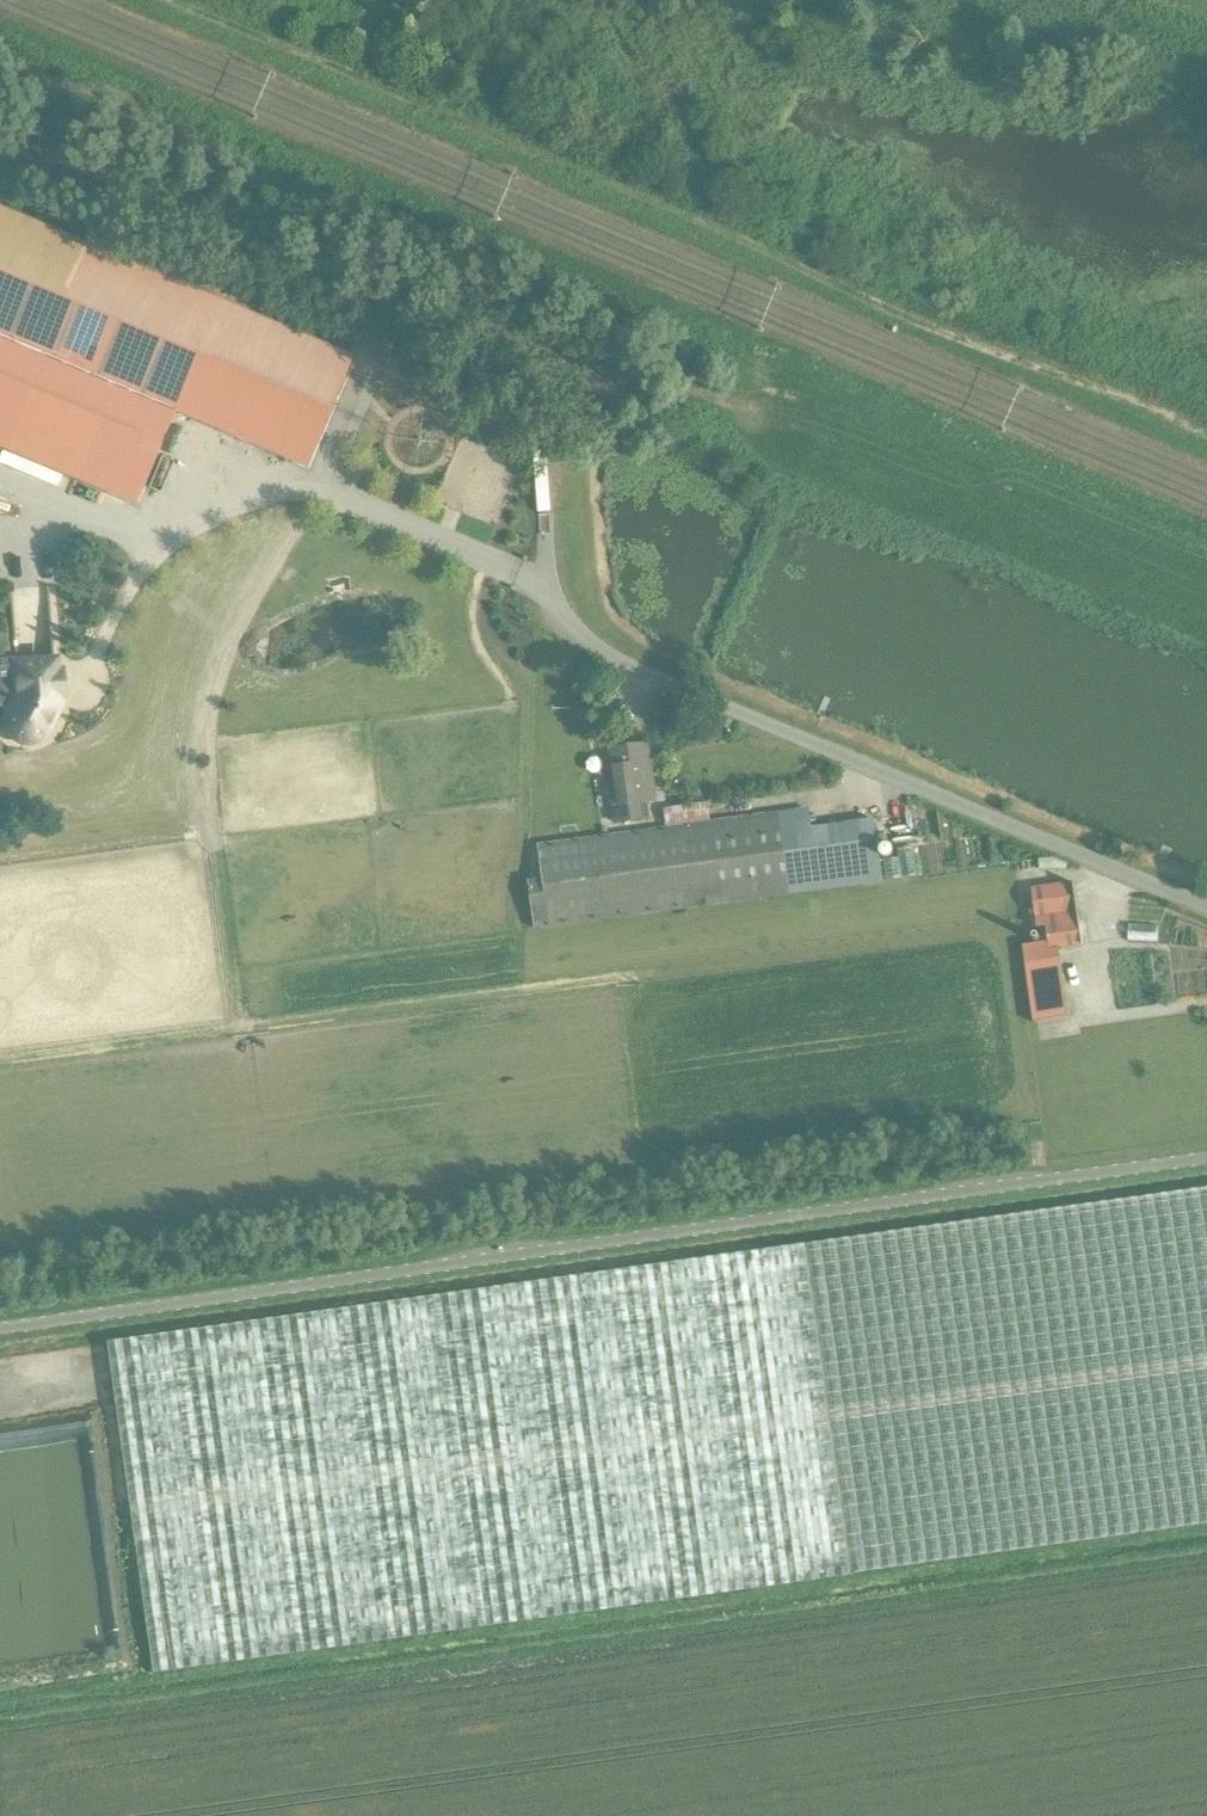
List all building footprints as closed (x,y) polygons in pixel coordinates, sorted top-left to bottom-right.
[(2,209),(0,208),(0,444),(139,503),(177,414),(309,470),(356,359),(2,209)] [(54,662),(15,665),(14,665),(17,697),(9,712),(13,714),(11,719),(12,725),(14,730),(18,734),(23,736),(29,737),(34,735),(39,732),(42,728),(46,730),(58,704),(57,694),(66,693),(65,673),(55,674),(54,662)] [(647,802),(655,801),(647,744),(610,750),(614,780),(608,781),(609,792),(616,791),(618,806),(612,807),(615,823),(649,818),(647,802)] [(710,823),(708,806),(707,803),(663,809),(665,829),(537,846),(541,878),(528,880),(534,929),(548,927),(882,881),(874,820),(811,829),(808,809),(710,823)] [(1081,945),(1077,919),(1076,912),(1078,912),(1074,884),(1031,890),(1037,928),(1045,927),(1047,942),(1024,946),(1026,965),(1034,1022),(1069,1017),(1059,948),(1081,945)] [(1157,941),(1158,927),(1129,925),(1128,940),(1157,941)] [(108,1342),(155,1673),(1206,1525),(1206,1187),(108,1342)]
